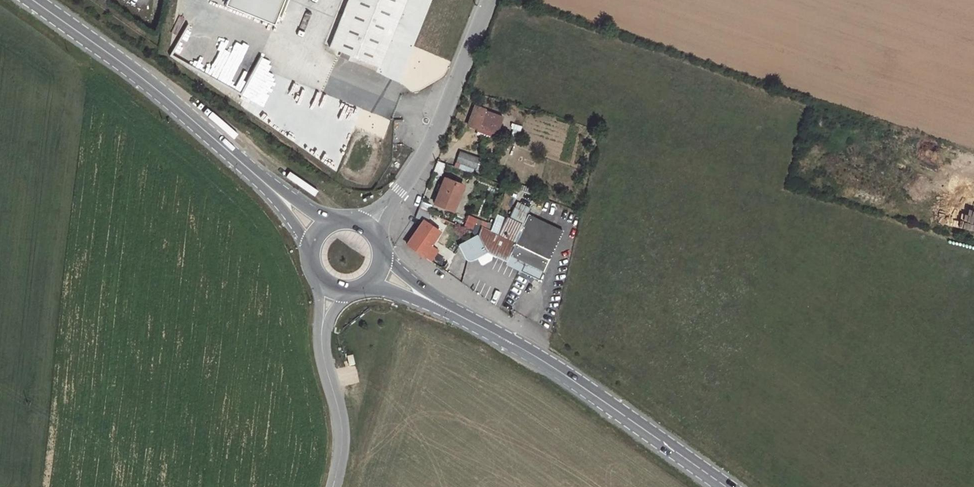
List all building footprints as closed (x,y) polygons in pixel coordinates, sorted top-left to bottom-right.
[(223,6),(273,25),(283,0),(226,0),(223,6)] [(328,48),(378,68),(405,0),(347,0),(328,48)] [(284,76),(320,92),(326,79),(290,63),(284,76)] [(504,116),(484,108),(477,127),(496,134),(504,116)] [(219,118),(215,123),(225,132),(230,127),(219,118)] [(512,123),(510,135),(519,136),(521,125),(512,123)] [(481,160),(463,152),(459,163),(478,171),(481,160)] [(441,175),(445,163),(437,161),(433,173),(441,175)] [(465,186),(444,178),(435,202),(456,211),(465,186)] [(509,209),(503,207),(500,213),(507,216),(509,209)] [(475,226),(482,228),(486,231),(489,224),(469,216),(464,228),(473,231),(475,226)] [(500,237),(507,219),(499,216),(492,233),(500,237)] [(525,226),(517,245),(550,260),(563,231),(530,216),(525,226)] [(507,219),(500,237),(517,245),(525,226),(508,218),(507,219)] [(408,246),(432,262),(439,251),(431,246),(441,232),(425,221),(408,246)] [(482,228),(480,234),(489,253),(509,262),(517,245),(500,237),(492,233),(486,231),(482,228)] [(489,253),(480,234),(458,245),(467,257),(469,260),(474,259),(489,253)] [(517,245),(509,262),(507,265),(541,280),(550,260),(517,245)]
